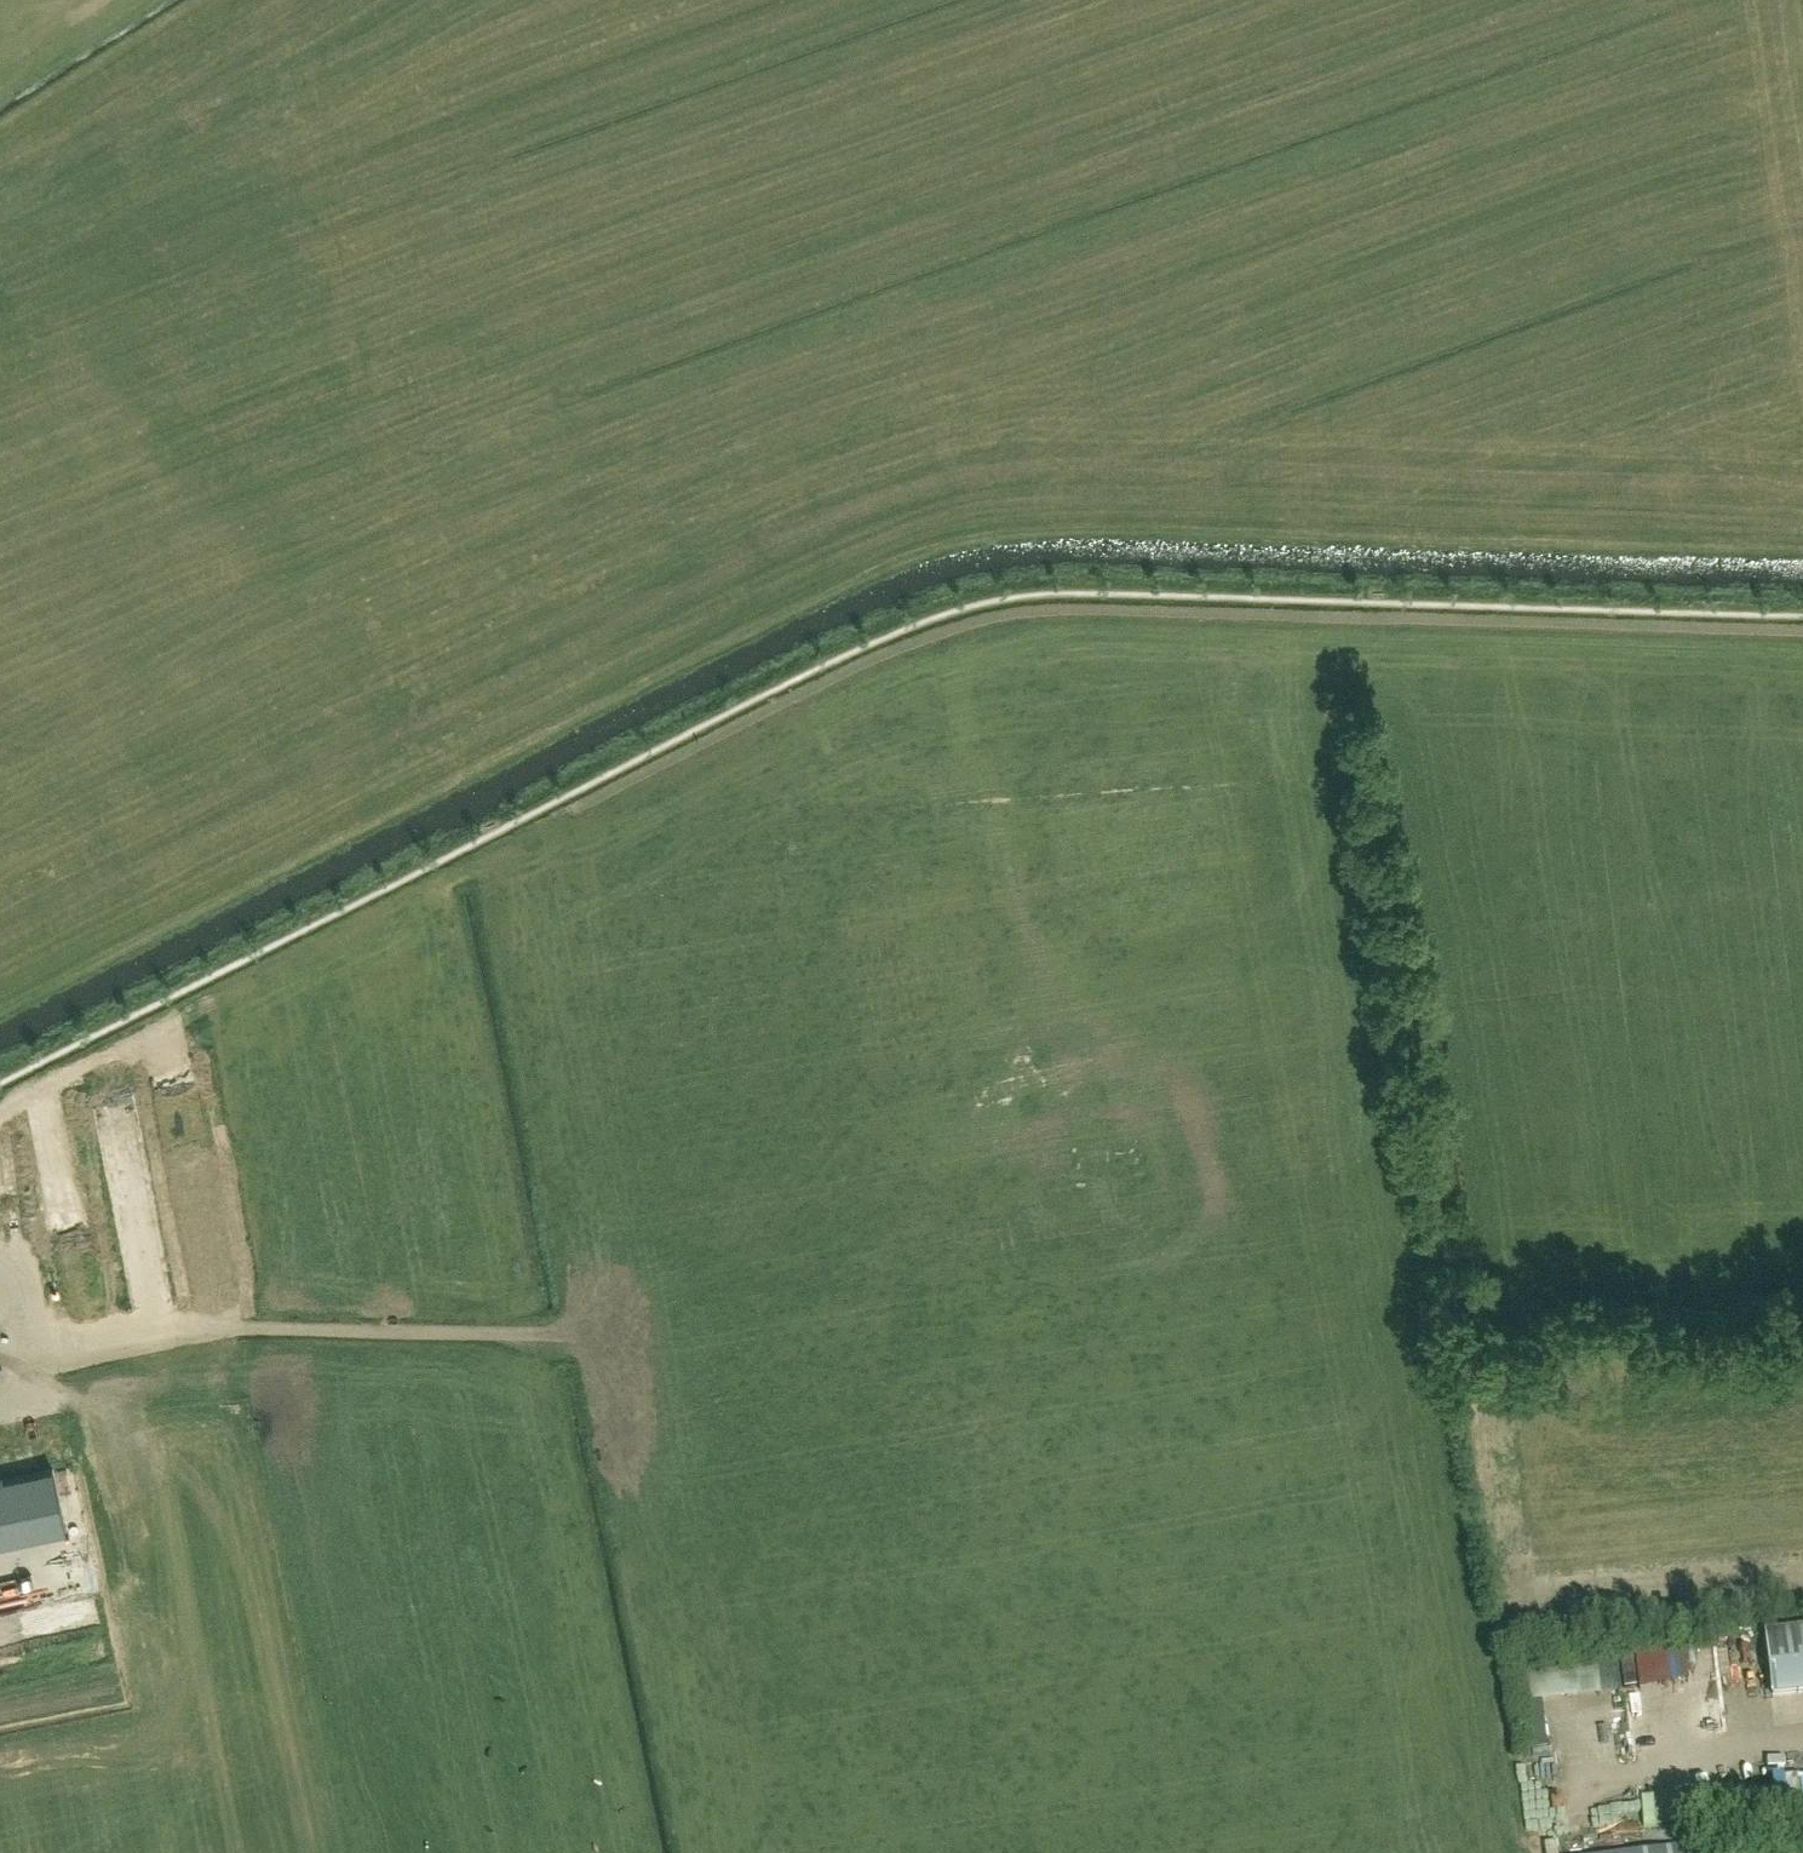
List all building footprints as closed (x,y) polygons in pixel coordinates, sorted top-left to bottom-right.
[(66,1530),(53,1468),(0,1479),(0,1544),(66,1530)] [(20,1587),(20,1584),(0,1587),(0,1601),(32,1597),(31,1585),(20,1587)] [(1588,1669),(1514,1671),(1515,1702),(1590,1699),(1588,1669)] [(1745,1780),(1746,1809),(1760,1808),(1759,1779),(1745,1780)] [(1763,1801),(1774,1801),(1774,1780),(1762,1780),(1763,1801)] [(1740,1784),(1724,1785),(1725,1814),(1742,1813),(1740,1784)]
